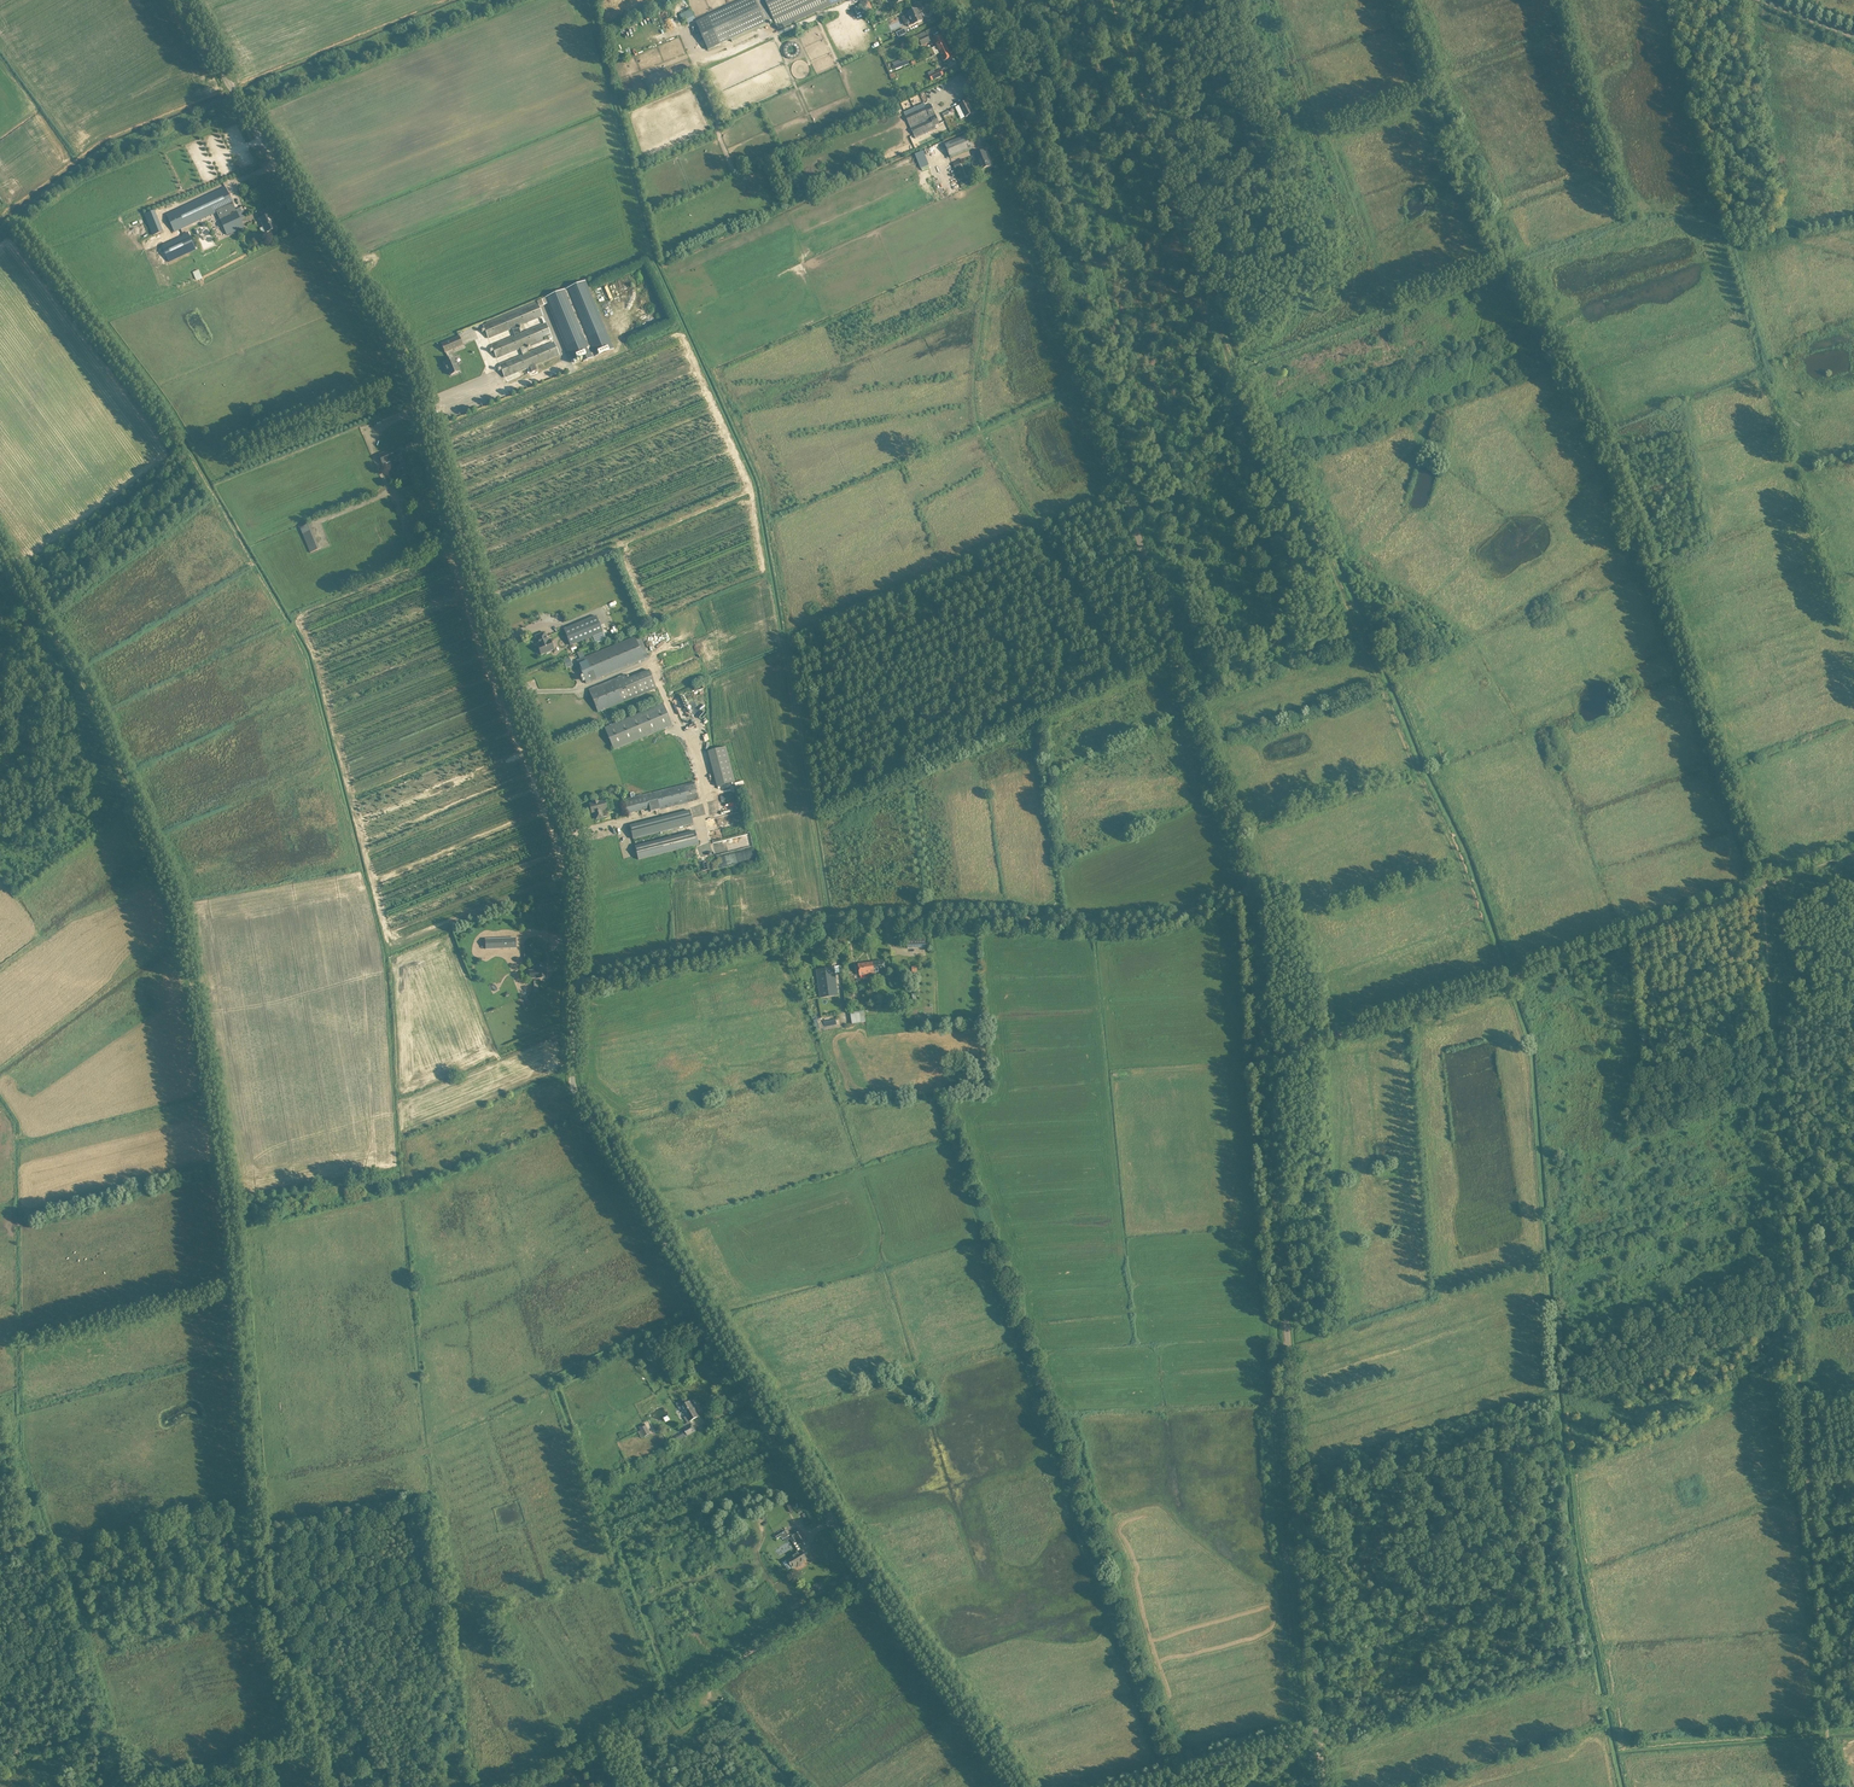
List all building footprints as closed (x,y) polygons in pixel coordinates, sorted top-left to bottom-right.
[(707,17),(714,33),(785,0),(745,0),(707,17)] [(775,22),(778,29),(842,0),(785,0),(714,33),(720,45),(771,21),(772,23),(775,22)] [(922,20),(917,10),(906,15),(909,23),(908,24),(909,26),(922,20)] [(685,18),(688,23),(691,22),(690,21),(694,19),(692,15),(691,15),(689,13),(688,13),(687,11),(679,15),(682,19),(685,18)] [(907,33),(905,29),(896,32),(898,37),(907,33)] [(918,40),(921,46),(930,42),(925,32),(913,37),(915,41),(918,40)] [(940,53),(948,49),(941,34),(933,38),(936,46),(929,50),(932,56),(940,53)] [(933,56),(940,53),(944,61),(952,58),(948,49),(940,53),(932,56),(933,56)] [(895,69),(909,64),(906,57),(893,63),(895,69)] [(929,76),(931,81),(944,75),(941,70),(929,76)] [(959,105),(965,117),(973,113),(967,101),(959,105)] [(929,116),(930,117),(910,126),(914,135),(939,124),(931,104),(925,107),(924,103),(903,113),(909,125),(929,116)] [(967,135),(945,144),(951,157),(973,149),(967,135)] [(975,154),(977,160),(981,169),(991,166),(991,165),(990,165),(987,158),(988,158),(985,150),(975,154)] [(959,160),(953,163),(955,169),(961,166),(959,160)] [(227,235),(244,227),(225,187),(166,215),(174,232),(216,212),(227,235)] [(163,232),(154,211),(144,215),(153,236),(163,232)] [(262,233),(266,232),(276,228),(270,214),(260,219),(264,227),(260,228),(262,233)] [(196,250),(188,233),(183,235),(185,238),(163,249),(169,262),(196,250)] [(196,280),(202,278),(198,270),(193,272),(196,280)] [(585,281),(545,298),(572,361),(581,357),(583,362),(613,349),(585,281)] [(487,324),(483,326),(488,338),(511,328),(515,336),(492,346),(497,358),(520,348),(523,355),(500,365),(505,377),(530,366),(532,372),(537,370),(535,364),(559,354),(554,342),(529,353),(526,346),(530,344),(530,346),(545,340),(550,340),(549,339),(552,338),(546,323),(521,334),(518,326),(543,315),(539,307),(544,305),(541,299),(486,322),(487,324)] [(445,353),(463,345),(459,336),(441,344),(445,353)] [(447,367),(449,370),(451,375),(460,372),(454,358),(444,362),(446,367),(447,367)] [(453,397),(434,403),(437,413),(438,413),(439,415),(447,412),(445,408),(455,405),(453,400),(454,400),(453,397)] [(319,549),(317,543),(309,524),(300,528),(310,553),(319,549)] [(602,632),(596,616),(564,629),(570,645),(602,632)] [(550,652),(550,651),(554,649),(550,639),(548,640),(545,632),(535,636),(539,647),(538,647),(541,655),(546,653),(547,653),(550,652)] [(640,637),(636,639),(635,637),(577,661),(586,683),(644,659),(649,657),(640,637)] [(625,675),(594,687),(589,690),(598,712),(656,688),(648,671),(627,679),(625,675)] [(679,697),(674,698),(685,729),(690,727),(679,697)] [(663,703),(604,727),(613,750),(672,726),(663,703)] [(716,786),(735,782),(726,746),(707,751),(716,786)] [(694,782),(623,800),(626,814),(658,806),(659,810),(698,800),(694,782)] [(606,807),(604,800),(599,801),(592,803),(589,804),(591,810),(594,810),(596,819),(603,817),(601,810),(604,809),(603,807),(606,807)] [(689,810),(635,824),(629,825),(633,839),(692,824),(689,810)] [(694,831),(635,846),(638,859),(697,844),(694,831)] [(714,855),(735,851),(737,864),(756,860),(750,831),(745,832),(746,835),(738,837),(737,835),(711,841),(714,855)] [(516,938),(485,939),(486,949),(516,948),(516,938)] [(907,948),(926,948),(926,938),(907,939),(907,948)] [(876,978),(876,972),(885,971),(883,960),(873,962),(873,968),(872,968),(872,971),(869,971),(870,974),(871,974),(871,975),(873,975),(873,978),(876,978)] [(869,979),(873,978),(873,975),(871,975),(871,974),(870,974),(869,971),(872,971),(872,968),(873,968),(873,962),(858,964),(859,975),(868,973),(869,979)] [(536,979),(547,978),(546,964),(536,964),(536,979)] [(838,995),(835,973),(834,967),(816,970),(820,998),(838,995)] [(852,1024),(862,1022),(866,1022),(864,1010),(850,1013),(852,1024)] [(836,1017),(824,1018),(824,1025),(836,1024),(836,1017)] [(690,1401),(688,1402),(685,1397),(676,1403),(679,1409),(682,1408),(686,1415),(684,1417),(687,1423),(682,1426),(683,1428),(681,1429),(682,1433),(673,1438),(675,1443),(696,1431),(690,1421),(699,1416),(690,1401)] [(641,1430),(638,1432),(641,1438),(650,1433),(645,1423),(639,1427),(641,1430)] [(786,1503),(790,1512),(797,1509),(793,1500),(786,1503)] [(789,1535),(786,1530),(780,1534),(783,1539),(789,1535)] [(806,1540),(800,1531),(792,1536),(798,1545),(806,1540)] [(798,1567),(802,1564),(801,1562),(807,1559),(802,1550),(787,1559),(792,1567),(796,1565),(798,1567)]
